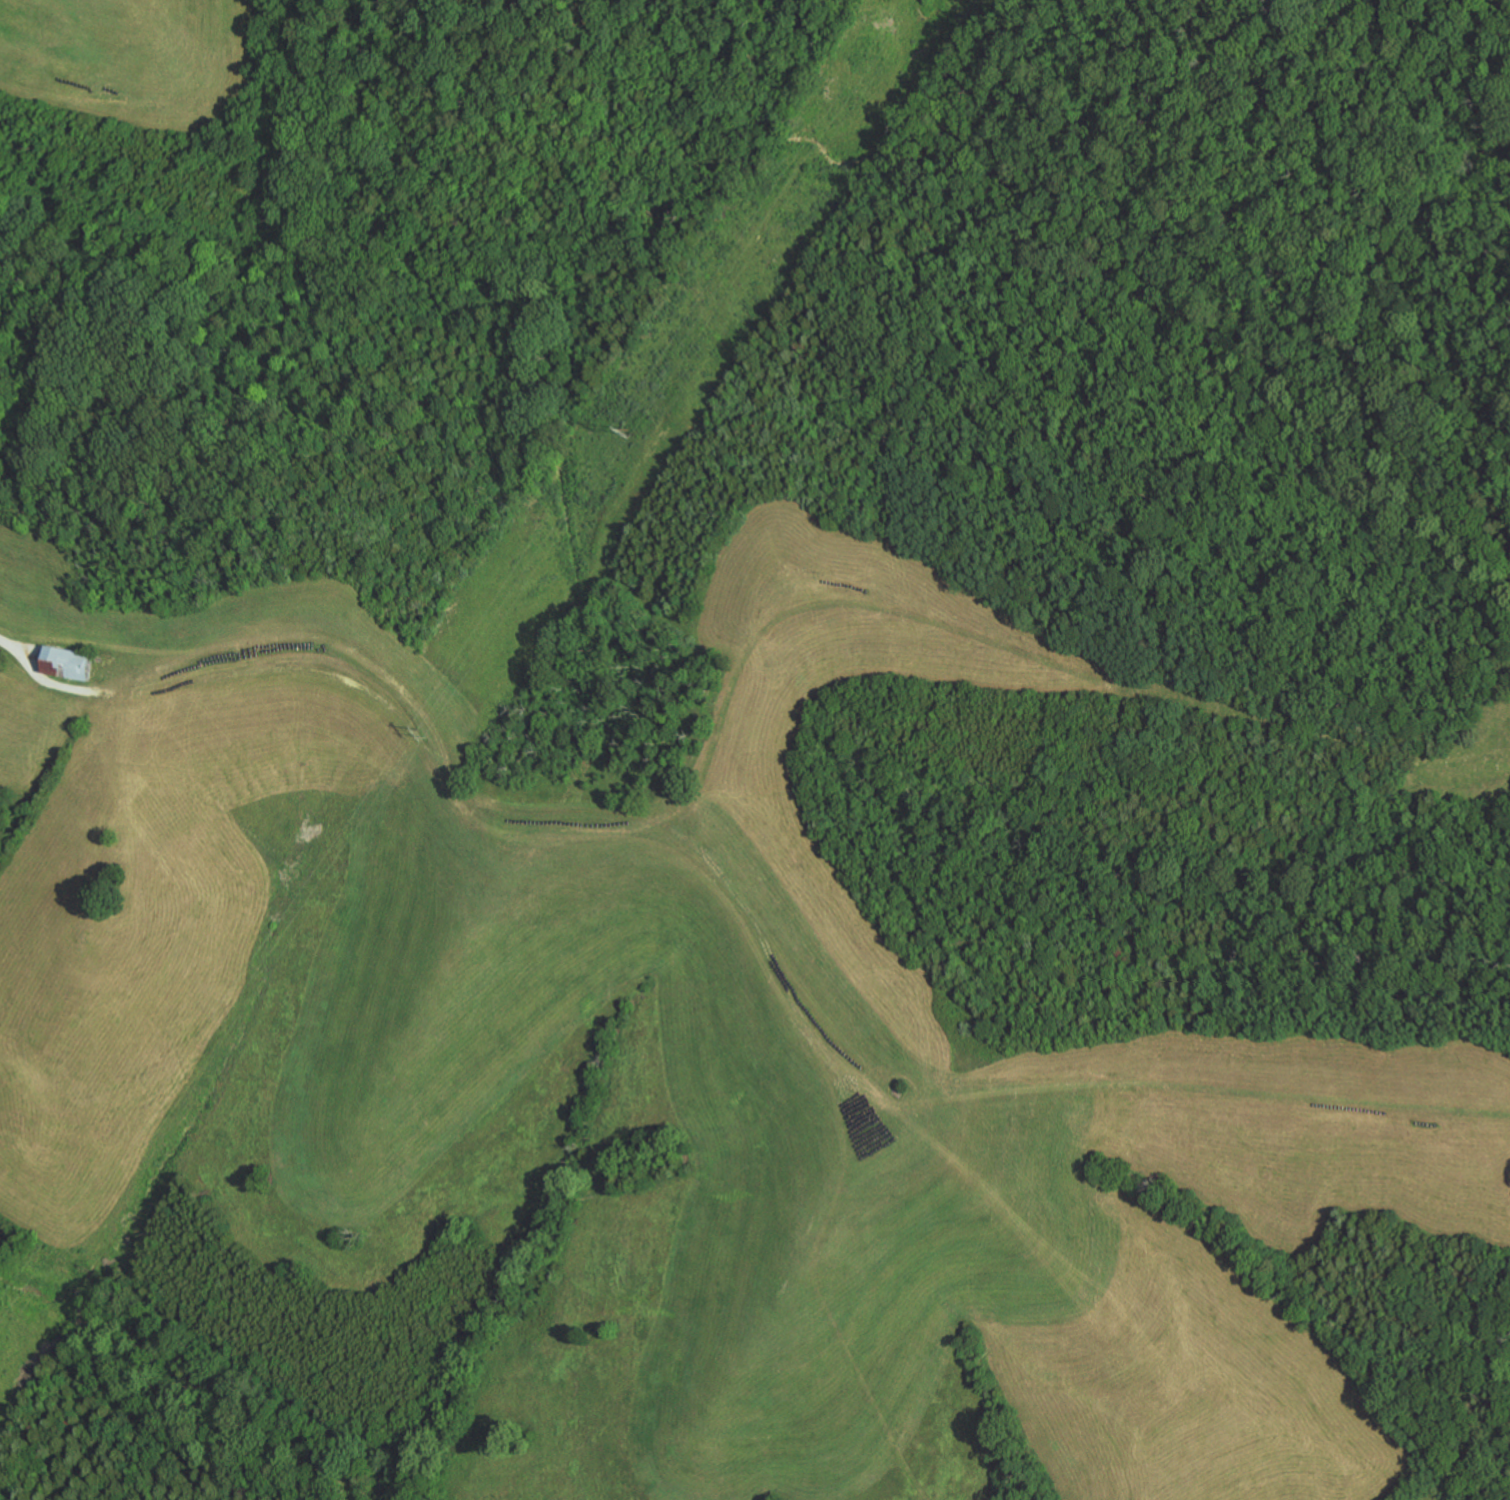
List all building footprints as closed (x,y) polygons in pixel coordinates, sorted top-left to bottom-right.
[(47,672),(52,645),(100,654),(95,681),(47,672)]
